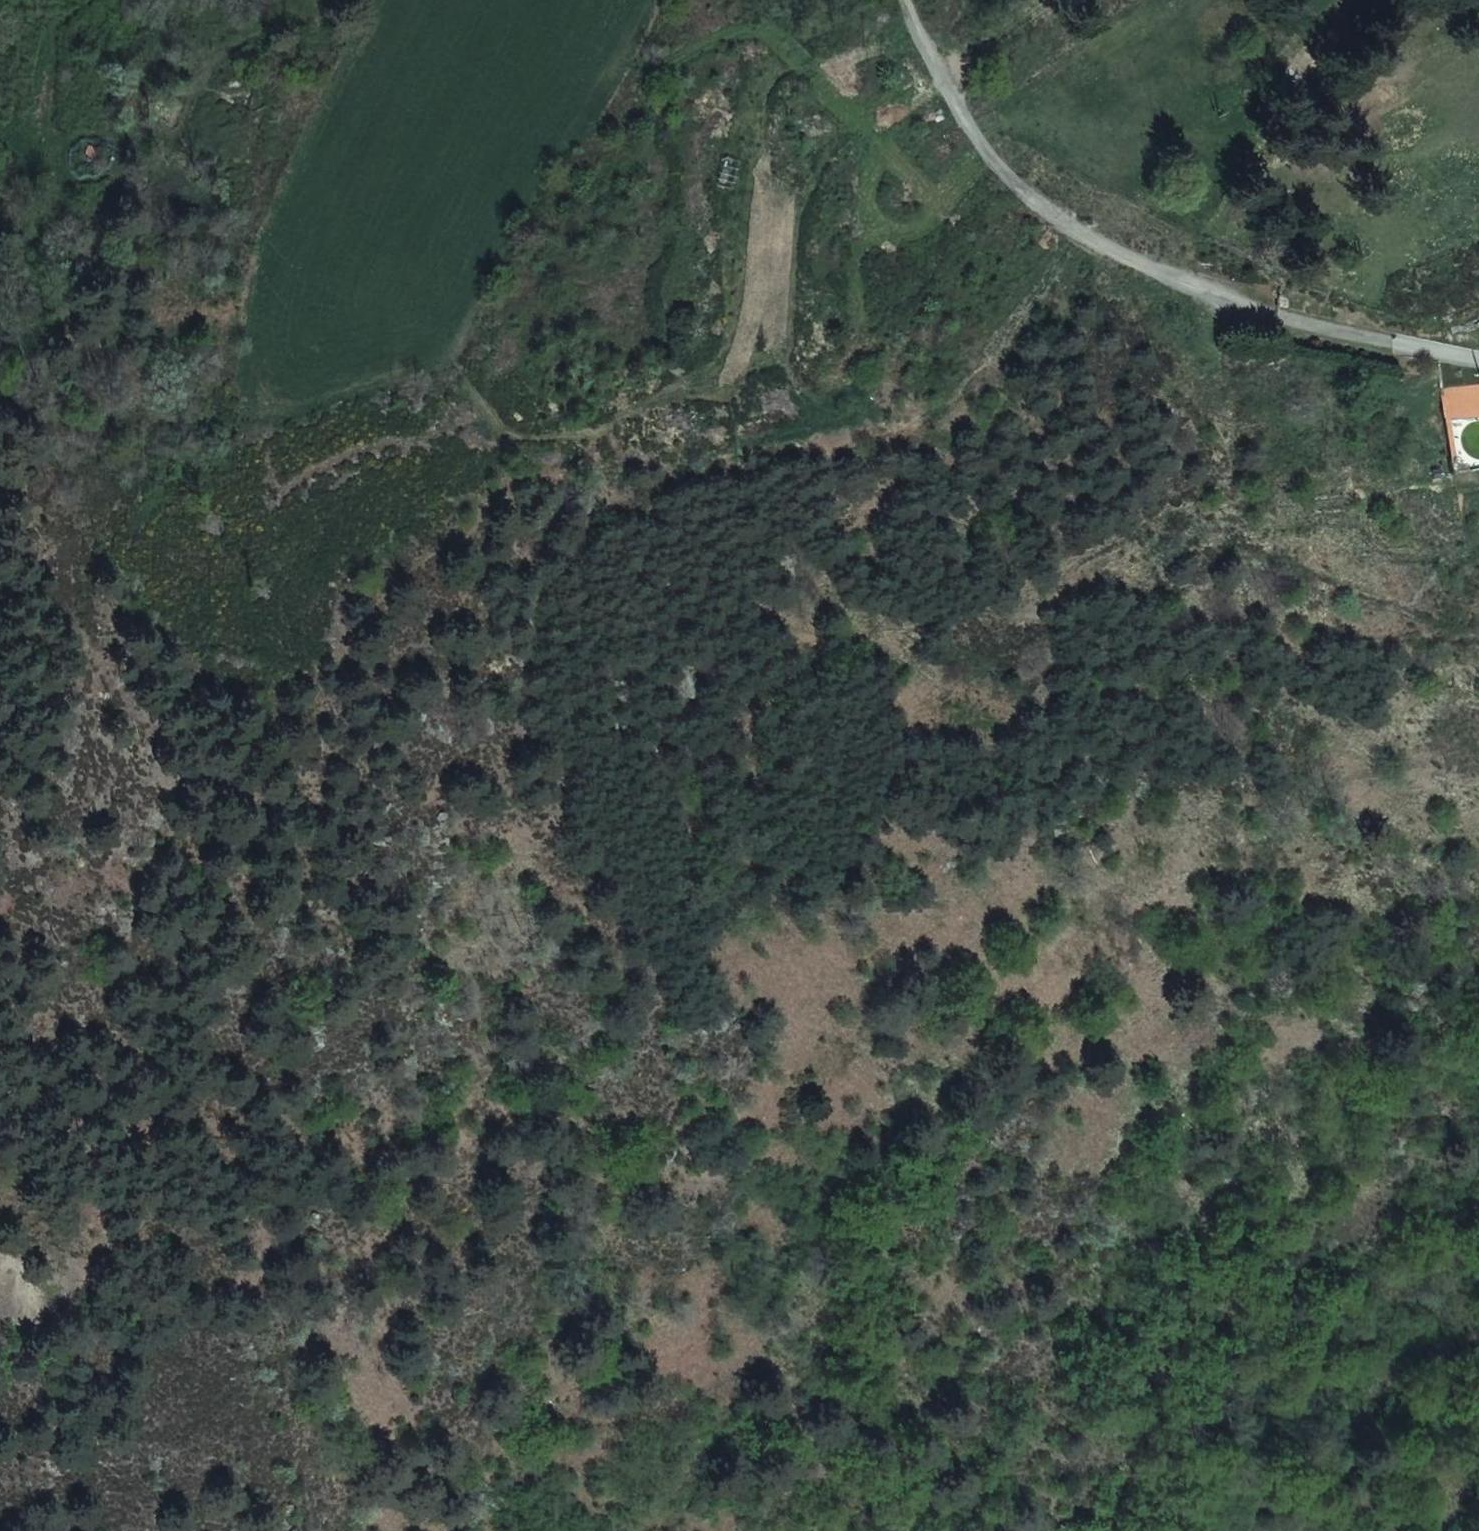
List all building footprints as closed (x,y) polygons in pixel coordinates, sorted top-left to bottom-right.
[(1444,410),(1478,405),(1478,382),(1442,387),(1444,410)]
